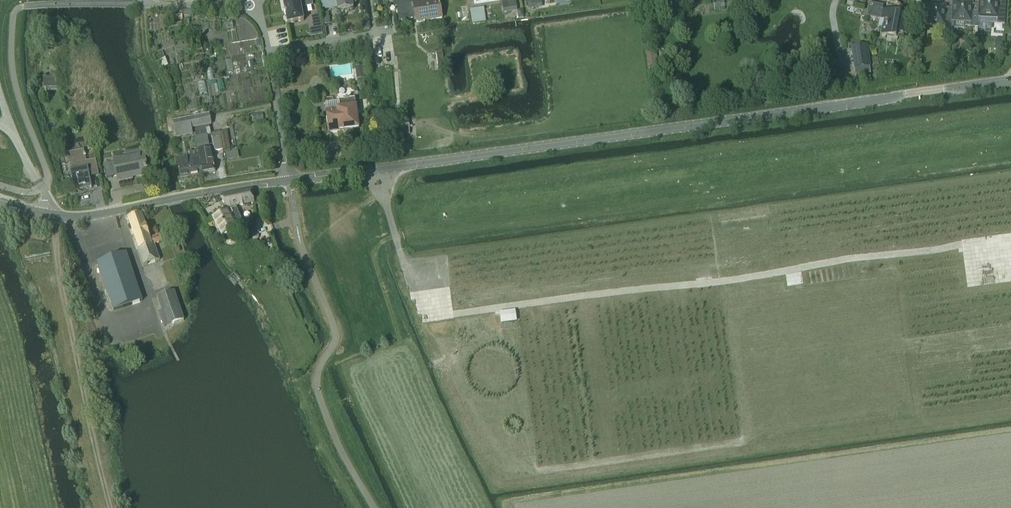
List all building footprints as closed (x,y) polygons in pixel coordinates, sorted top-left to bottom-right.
[(304,21),(301,8),(312,5),(311,0),(302,0),(300,0),(294,0),(283,2),(288,24),(304,21)] [(338,8),(338,11),(353,9),(353,7),(352,3),(356,3),(356,2),(356,0),(321,0),(322,10),(323,10),(338,8)] [(411,0),(397,0),(400,21),(416,18),(414,3),(412,4),(411,0)] [(442,18),(439,0),(432,0),(414,3),(416,18),(417,22),(442,18)] [(998,0),(979,0),(979,4),(979,17),(997,18),(997,24),(1004,24),(1004,25),(1006,1),(998,1),(998,0)] [(972,2),(956,1),(953,1),(952,8),(952,21),(971,22),(970,27),(978,27),(979,17),(979,4),(972,4),(972,2)] [(903,38),(904,34),(906,35),(910,18),(900,16),(900,14),(882,10),(882,6),(870,4),(868,16),(885,19),(882,35),(896,38),(896,37),(903,38)] [(952,8),(946,8),(946,6),(926,5),(925,25),(944,26),(944,31),(951,31),(952,21),(952,8)] [(484,8),(470,10),(472,23),(486,22),(485,17),(487,17),(486,10),(484,10),(484,8)] [(313,28),(310,29),(312,37),(322,35),(321,27),(313,28)] [(362,52),(368,51),(370,51),(368,43),(360,44),(362,52)] [(854,68),(869,66),(866,45),(852,47),(854,68)] [(657,66),(656,51),(648,51),(650,67),(657,66)] [(363,66),(355,68),(357,79),(364,78),(363,66)] [(332,97),(325,98),(326,110),(329,133),(348,130),(359,129),(357,117),(356,110),(355,99),(339,100),(333,101),(332,97)] [(191,118),(193,128),(211,124),(210,114),(191,118)] [(192,128),(193,128),(191,118),(181,119),(184,136),(193,134),(192,128)] [(177,137),(184,136),(181,119),(174,121),(177,137)] [(207,135),(210,135),(211,134),(209,126),(195,128),(196,134),(197,137),(207,135)] [(409,126),(400,126),(401,134),(409,134),(409,126)] [(220,136),(219,133),(211,134),(210,135),(211,138),(213,137),(215,151),(222,150),(220,136)] [(210,148),(207,135),(197,137),(196,134),(194,134),(197,150),(210,148)] [(70,173),(74,191),(92,187),(90,177),(99,176),(96,159),(87,161),(84,149),(66,153),(68,164),(70,163),(72,172),(70,173)] [(202,174),(215,171),(213,162),(214,162),(211,149),(198,152),(202,174)] [(202,175),(202,174),(198,152),(188,154),(188,156),(192,176),(198,175),(198,176),(202,175)] [(115,163),(104,165),(107,178),(118,176),(119,182),(133,179),(132,175),(138,174),(138,176),(148,174),(144,154),(143,154),(144,156),(124,160),(123,158),(115,159),(115,163)] [(188,177),(192,176),(188,156),(177,158),(181,179),(188,178),(188,177)] [(225,211),(213,217),(222,235),(236,228),(243,225),(237,208),(236,209),(236,205),(243,204),(253,202),(252,198),(252,195),(251,190),(240,192),(230,193),(220,196),(225,205),(222,206),(225,211)] [(143,265),(159,259),(154,244),(162,242),(159,235),(150,238),(142,214),(129,218),(139,249),(137,249),(143,265)] [(97,263),(114,311),(143,301),(126,253),(97,263)] [(184,320),(184,319),(175,291),(157,297),(161,312),(159,313),(164,327),(184,320)]
